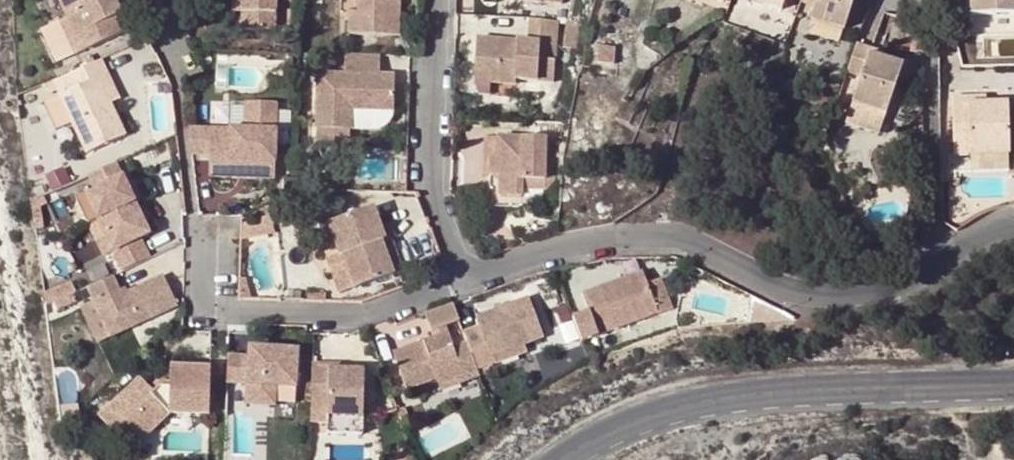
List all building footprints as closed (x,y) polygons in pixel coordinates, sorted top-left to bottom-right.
[(106,0),(59,0),(68,19),(77,37),(84,34),(92,50),(129,31),(115,2),(108,5),(106,0)] [(237,13),(238,0),(227,0),(227,12),(237,13)] [(237,13),(237,31),(271,31),(272,0),(238,0),(237,13)] [(353,12),(346,12),(345,34),(396,35),(397,0),(353,0),(353,12)] [(747,0),(782,12),(785,0),(748,0),(747,0)] [(799,6),(814,11),(810,21),(844,32),(854,0),(801,0),(799,6)] [(974,14),(994,14),(1013,13),(1013,0),(974,0),(974,14)] [(994,31),(1013,31),(1013,13),(994,14),(994,31)] [(523,40),(470,37),(468,76),(485,77),(485,82),(511,83),(511,78),(549,80),(552,19),(524,17),(523,40)] [(560,18),(559,49),(581,50),(588,19),(560,18)] [(58,66),(92,50),(84,34),(77,37),(68,19),(41,32),(58,66)] [(923,51),(922,25),(912,22),(910,50),(923,51)] [(864,76),(855,101),(889,111),(905,65),(883,58),(870,54),(872,47),(859,43),(849,71),(864,76)] [(872,47),(870,54),(883,58),(885,52),(872,47)] [(616,51),(597,49),(596,64),(615,66),(616,51)] [(313,74),(312,131),(313,131),(347,131),(350,131),(350,111),(392,112),(392,77),(377,76),(377,56),(342,55),(341,75),(313,74)] [(105,77),(98,62),(59,80),(65,93),(56,98),(70,127),(84,157),(122,139),(107,107),(95,81),(105,77)] [(485,82),(485,77),(468,76),(467,94),(484,95),(485,82)] [(116,102),(105,77),(95,81),(107,107),(116,102)] [(56,133),(70,127),(56,98),(42,104),(56,133)] [(988,105),(972,105),(971,98),(956,98),(957,155),(1013,154),(1012,104),(988,105)] [(883,132),(883,131),(889,111),(855,101),(854,103),(843,99),(839,112),(850,116),(849,121),(883,132)] [(207,178),(227,178),(227,167),(238,167),(238,161),(252,162),(251,179),(273,179),(275,102),(243,102),(243,130),(227,129),(187,128),(190,155),(208,155),(207,178)] [(227,102),(227,129),(243,130),(243,102),(227,102)] [(390,119),(392,112),(350,111),(350,131),(373,132),(377,131),(383,128),(387,124),(390,119)] [(313,131),(313,146),(347,146),(347,131),(313,131)] [(492,159),(493,138),(481,138),(480,178),(485,178),(486,159),(492,159)] [(486,159),(485,178),(485,195),(519,196),(519,192),(519,182),(540,183),(541,159),(541,139),(493,138),(492,159),(486,159)] [(551,159),(541,159),(540,183),(519,182),(519,192),(540,192),(550,182),(551,159)] [(227,178),(251,179),(252,162),(238,161),(238,167),(227,167),(227,178)] [(84,195),(96,221),(120,272),(148,259),(139,241),(148,237),(131,202),(125,205),(120,195),(127,192),(114,165),(86,178),(92,191),(84,195)] [(125,205),(131,202),(127,192),(120,195),(125,205)] [(96,221),(84,195),(75,199),(87,225),(96,221)] [(519,196),(485,195),(485,205),(519,206),(519,196)] [(326,223),(338,255),(338,257),(342,256),(354,290),(391,276),(379,242),(384,240),(371,207),(326,223)] [(238,225),(238,242),(272,234),(271,214),(238,225)] [(379,242),(391,276),(401,272),(389,241),(386,239),(384,240),(379,242)] [(338,296),(354,290),(342,256),(338,257),(338,255),(325,260),(338,296)] [(106,339),(174,306),(160,276),(119,296),(110,277),(83,290),(89,303),(106,339)] [(590,317),(574,323),(582,347),(674,313),(662,283),(649,288),(645,276),(583,299),(590,317)] [(237,279),(237,301),(250,301),(244,280),(237,279)] [(71,296),(77,294),(72,285),(50,295),(54,304),(71,296)] [(54,304),(51,306),(54,313),(74,303),(71,296),(54,304)] [(755,298),(750,328),(802,323),(789,316),(755,298)] [(479,328),(463,334),(467,345),(477,372),(477,373),(494,367),(491,359),(524,347),(544,340),(529,299),(476,319),(479,328)] [(106,339),(89,303),(77,309),(94,344),(106,339)] [(459,325),(452,306),(446,309),(427,315),(424,317),(432,340),(392,355),(406,392),(435,382),(437,386),(477,372),(467,345),(453,350),(446,330),(459,325)] [(491,359),(494,367),(495,368),(527,356),(524,347),(491,359)] [(274,405),(274,402),(275,385),(294,386),(295,349),(247,348),(247,359),(225,359),(225,384),(246,384),(246,405),(274,405)] [(361,420),(362,375),(338,374),(325,374),(326,369),(309,368),(308,413),(325,413),(325,419),(361,420)] [(114,438),(125,428),(134,438),(138,442),(167,415),(207,416),(209,369),(170,369),(170,382),(170,388),(158,388),(152,394),(148,390),(138,380),(97,419),(114,438)] [(477,372),(437,386),(440,394),(479,379),(477,373),(477,372)] [(148,390),(152,394),(158,388),(157,382),(148,390)] [(294,386),(275,385),(274,402),(294,403),(294,386)] [(398,410),(403,424),(410,421),(405,408),(398,410)] [(124,448),(134,438),(125,428),(114,438),(124,448)]
